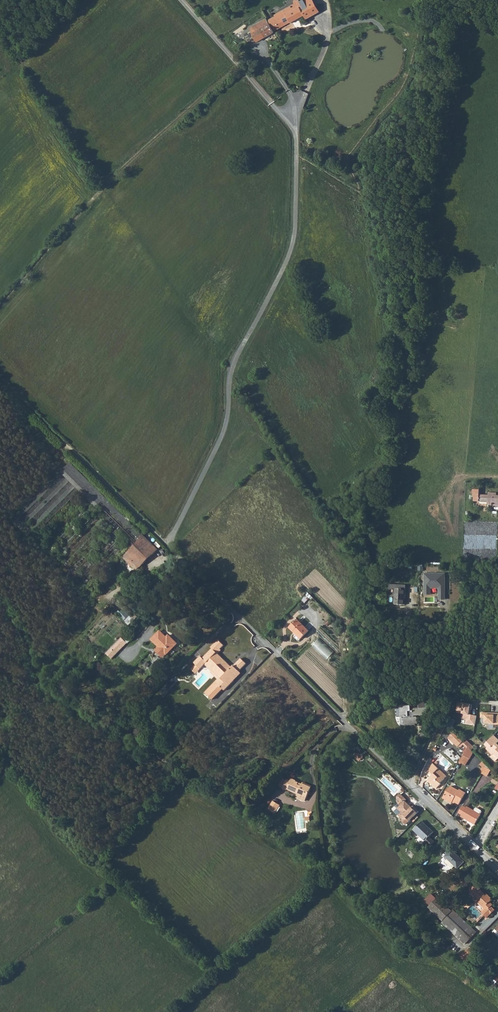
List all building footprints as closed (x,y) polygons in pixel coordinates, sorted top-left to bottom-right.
[(303,14),(305,13),(307,17),(320,9),(315,0),(295,0),(292,2),(291,1),(290,1),(289,1),(289,2),(288,2),(288,3),(289,5),(269,16),(270,18),(245,32),(252,43),(258,40),(269,33),(299,17),(303,15),(303,14)] [(492,496),(492,494),(484,494),(484,496),(476,496),(476,491),(470,491),(470,498),(472,499),(472,503),(477,503),(477,505),(493,505),(493,506),(497,506),(497,496),(492,496)] [(97,507),(105,515),(114,506),(105,498),(97,507)] [(105,515),(110,520),(119,511),(114,506),(105,515)] [(110,520),(114,524),(123,515),(119,511),(110,520)] [(114,524),(116,525),(125,516),(123,515),(114,524)] [(116,525),(118,528),(128,519),(125,516),(116,525)] [(118,528),(123,533),(132,523),(128,519),(118,528)] [(123,533),(133,542),(141,533),(132,523),(123,533)] [(133,542),(135,544),(144,535),(141,533),(133,542)] [(122,558),(135,571),(157,548),(144,535),(135,544),(122,558)] [(446,572),(424,572),(424,594),(431,594),(431,588),(439,588),(439,599),(445,599),(446,572)] [(406,586),(390,585),(390,588),(395,589),(394,604),(405,605),(406,586)] [(120,612),(127,618),(131,613),(124,607),(120,612)] [(117,619),(106,630),(114,638),(125,627),(117,619)] [(290,627),(302,638),(309,630),(298,619),(290,627)] [(167,653),(168,653),(176,644),(170,637),(168,639),(165,637),(160,631),(152,639),(159,646),(157,649),(157,650),(163,656),(164,656),(167,653)] [(201,658),(205,662),(207,661),(215,669),(213,670),(222,679),(218,683),(223,689),(225,690),(234,681),(233,680),(241,672),(240,671),(246,664),(241,659),(232,668),(230,670),(226,666),(227,664),(216,652),(222,646),(217,640),(209,647),(211,649),(201,658)] [(333,650),(318,642),(314,647),(330,656),(333,650)] [(106,653),(111,658),(120,650),(115,644),(106,653)] [(104,654),(101,658),(107,663),(110,660),(104,654)] [(201,658),(199,656),(192,663),(198,669),(205,662),(201,658)] [(223,689),(218,683),(207,694),(212,699),(223,689)] [(426,702),(419,702),(419,708),(411,709),(411,705),(401,706),(401,717),(404,716),(405,725),(418,724),(417,717),(414,717),(414,716),(427,715),(426,702)] [(458,702),(456,713),(462,714),(462,717),(467,718),(467,723),(475,724),(476,716),(468,715),(469,709),(471,709),(472,704),(458,702)] [(481,712),(481,717),(485,718),(485,722),(489,722),(489,724),(497,724),(497,712),(481,712)] [(447,716),(445,724),(451,730),(456,720),(447,716)] [(457,735),(453,732),(448,737),(451,740),(457,735)] [(458,747),(463,741),(457,735),(451,740),(458,747)] [(497,743),(497,741),(493,736),(484,745),(488,749),(487,751),(492,756),(491,757),(496,761),(497,759),(497,745),(497,744),(497,743)] [(468,740),(465,743),(468,747),(472,750),(475,748),(468,740)] [(421,747),(415,745),(412,751),(415,753),(414,756),(416,757),(421,747)] [(472,750),(468,747),(460,762),(466,765),(474,752),(472,750)] [(447,776),(434,763),(429,768),(430,769),(429,770),(433,774),(428,780),(432,785),(433,784),(438,788),(441,784),(440,783),(447,776)] [(491,770),(486,767),(482,773),(488,776),(491,770)] [(290,780),(288,779),(283,788),(288,790),(288,789),(298,793),(296,797),(305,801),(306,800),(312,786),(302,782),(301,783),(296,781),(296,779),(291,778),(290,780)] [(459,804),(466,793),(460,789),(459,791),(451,786),(450,788),(449,788),(443,798),(452,803),(453,801),(459,804)] [(407,824),(419,811),(414,806),(413,807),(411,806),(410,807),(406,802),(406,801),(407,799),(402,794),(400,794),(398,796),(398,798),(401,801),(396,805),(399,808),(396,811),(404,818),(402,820),(407,824)] [(268,809),(275,813),(280,804),(273,801),(268,809)] [(461,816),(475,824),(480,814),(482,812),(481,811),(476,808),(475,808),(474,811),(466,806),(461,816)] [(427,840),(430,837),(434,832),(422,821),(413,829),(421,836),(418,840),(423,844),(425,842),(427,844),(429,842),(427,840)] [(435,842),(430,837),(427,840),(429,842),(427,844),(430,847),(435,842)] [(458,868),(465,862),(452,850),(446,856),(448,859),(455,865),(458,868)] [(455,865),(448,859),(446,861),(446,862),(449,865),(449,867),(450,868),(452,868),(455,865)] [(483,912),(488,917),(495,909),(492,906),(493,904),(491,902),(493,899),(490,896),(489,897),(486,894),(481,889),(481,888),(479,886),(476,888),(474,887),(470,891),(474,895),(473,895),(480,901),(478,903),(485,909),(483,912)] [(438,898),(429,907),(443,920),(442,922),(465,944),(477,932),(453,910),(452,911),(438,898)] [(477,952),(471,946),(461,956),(467,962),(477,952)]
